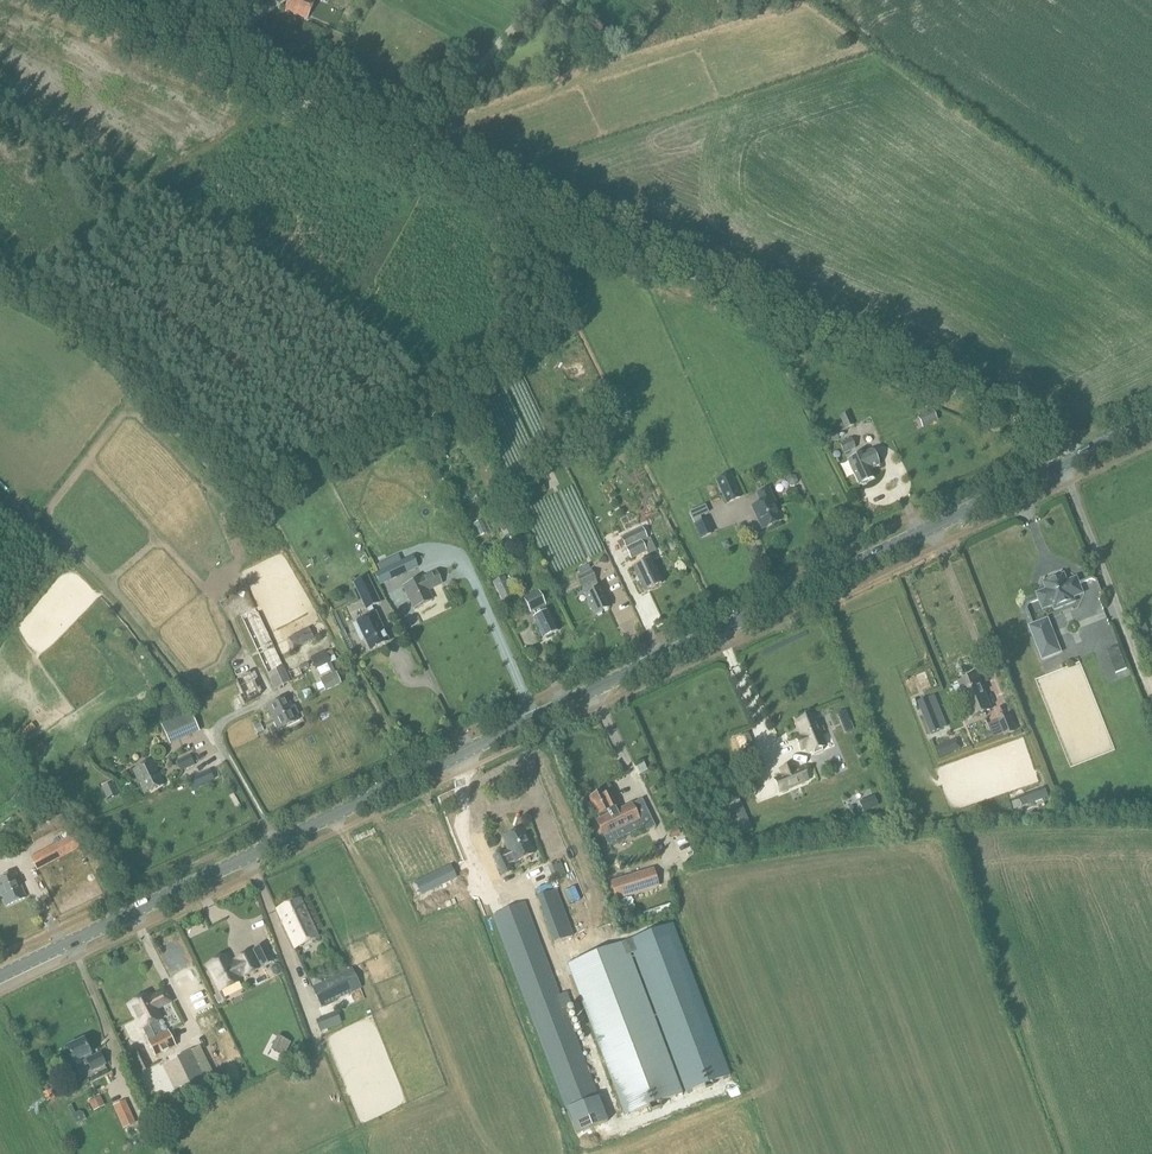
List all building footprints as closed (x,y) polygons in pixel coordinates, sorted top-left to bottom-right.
[(285,10),(307,20),(316,0),(289,0),(285,10)] [(932,410),(924,414),(929,425),(938,421),(932,410)] [(849,413),(840,416),(846,429),(855,425),(849,413)] [(824,438),(827,445),(839,440),(836,433),(824,438)] [(844,454),(856,449),(852,438),(840,443),(844,454)] [(872,450),(848,461),(859,485),(861,484),(863,485),(866,483),(867,481),(874,478),(871,470),(879,466),(878,463),(880,462),(875,453),(873,453),(872,450)] [(449,459),(457,463),(461,455),(452,451),(449,459)] [(732,474),(715,480),(726,504),(742,498),(732,474)] [(523,503),(546,492),(541,481),(518,492),(523,503)] [(760,503),(752,507),(762,529),(783,519),(777,508),(778,508),(773,497),(769,488),(756,494),(760,503)] [(719,496),(703,500),(706,512),(713,510),(712,506),(720,504),(719,496)] [(686,502),(689,510),(702,505),(698,497),(686,502)] [(688,520),(705,516),(703,507),(686,510),(688,520)] [(701,539),(711,534),(705,521),(696,525),(701,539)] [(512,523),(500,528),(504,536),(516,531),(512,523)] [(618,530),(622,554),(647,550),(643,526),(618,530)] [(670,526),(663,529),(665,537),(672,535),(670,526)] [(354,556),(358,564),(366,561),(362,552),(354,556)] [(634,569),(645,592),(662,583),(651,560),(634,569)] [(402,561),(391,566),(396,578),(408,573),(402,561)] [(598,585),(596,582),(597,581),(589,564),(578,569),(581,576),(578,577),(583,587),(590,584),(592,588),(598,585)] [(423,578),(403,587),(414,609),(433,600),(429,591),(441,584),(436,572),(423,578)] [(357,582),(369,608),(372,614),(359,620),(360,621),(355,623),(363,639),(367,637),(373,649),(391,640),(375,605),(382,602),(370,576),(357,582)] [(492,582),(503,605),(515,599),(504,576),(492,582)] [(1048,582),(1046,586),(1047,590),(1041,593),(1039,597),(1042,606),(1046,607),(1053,605),(1055,609),(1074,602),(1073,597),(1079,595),(1081,590),(1078,582),(1074,580),(1067,583),(1065,578),(1061,576),(1048,582)] [(609,608),(600,589),(586,596),(594,614),(609,608)] [(1018,597),(1021,605),(1033,601),(1030,593),(1018,597)] [(531,600),(528,602),(533,611),(538,609),(539,612),(547,609),(545,606),(540,595),(531,600)] [(558,632),(548,612),(534,619),(543,639),(558,632)] [(1059,651),(1047,620),(1029,627),(1042,658),(1059,651)] [(273,638),(266,624),(249,632),(255,646),(273,638)] [(309,630),(292,631),(293,645),(310,644),(309,630)] [(307,657),(311,667),(326,660),(322,651),(307,657)] [(284,661),(266,669),(275,689),(277,693),(294,685),(284,661)] [(335,673),(320,680),(326,692),(341,685),(335,673)] [(992,709),(979,675),(960,682),(973,717),(992,709)] [(246,678),(226,685),(234,707),(254,699),(246,678)] [(292,707),(287,697),(267,707),(278,730),(299,720),(296,716),(299,714),(295,706),(292,707)] [(918,702),(930,734),(942,729),(930,697),(918,702)] [(191,711),(161,725),(170,745),(200,732),(191,711)] [(796,723),(802,737),(797,739),(801,750),(807,748),(809,753),(813,751),(814,755),(823,751),(821,748),(825,746),(813,716),(796,723)] [(1005,737),(1018,732),(1011,716),(998,721),(1005,737)] [(261,723),(254,726),(257,734),(264,731),(261,723)] [(204,751),(193,755),(196,763),(207,759),(204,751)] [(176,761),(181,771),(195,765),(190,755),(176,761)] [(154,761),(135,771),(139,779),(134,783),(136,788),(142,786),(146,794),(165,785),(154,761)] [(802,769),(794,772),(792,765),(780,770),(783,777),(775,780),(780,792),(807,781),(802,769)] [(215,780),(210,770),(195,777),(199,787),(215,780)] [(118,795),(113,783),(103,788),(108,800),(118,795)] [(1045,788),(1026,795),(1029,805),(1049,797),(1045,788)] [(603,791),(589,798),(598,816),(602,814),(603,815),(602,816),(603,818),(597,821),(604,836),(638,820),(642,829),(644,833),(656,827),(643,799),(619,811),(617,808),(621,806),(613,791),(605,795),(603,791)] [(19,816),(33,844),(67,827),(52,798),(19,816)] [(93,810),(89,801),(79,807),(83,814),(93,810)] [(725,811),(736,838),(752,831),(741,804),(725,811)] [(505,855),(504,852),(494,857),(502,875),(512,871),(509,865),(533,854),(523,830),(503,839),(510,853),(505,855)] [(678,830),(670,834),(672,838),(680,834),(678,830)] [(38,871),(80,849),(73,835),(30,857),(38,871)] [(411,883),(418,897),(454,879),(447,865),(411,883)] [(654,868),(610,882),(616,901),(652,889),(660,887),(654,868)] [(2,896),(7,906),(26,898),(15,873),(0,879),(0,897),(2,896)] [(569,940),(553,893),(536,899),(551,945),(569,940)] [(208,896),(199,901),(204,909),(213,903),(208,896)] [(484,899),(489,914),(499,911),(495,896),(484,899)] [(318,937),(300,899),(276,910),(294,948),(318,937)] [(515,988),(547,977),(523,904),(490,916),(515,988)] [(641,923),(669,914),(666,906),(639,915),(641,923)] [(218,937),(224,923),(214,918),(207,932),(218,937)] [(265,944),(253,951),(262,969),(274,962),(265,944)] [(235,959),(236,962),(230,965),(225,955),(207,964),(220,991),(238,982),(236,976),(242,973),(243,976),(258,969),(250,952),(235,959)] [(352,968),(312,987),(322,1008),(362,988),(352,968)] [(150,995),(130,1004),(142,1029),(148,1041),(155,1037),(149,1025),(162,1019),(157,1009),(171,1002),(165,991),(151,998),(150,995)] [(333,1011),(310,1021),(315,1034),(338,1024),(333,1011)] [(559,1046),(562,1059),(571,1056),(575,1070),(582,1068),(571,1029),(563,1031),(561,1022),(546,1026),(553,1048),(559,1046)] [(156,1056),(175,1046),(168,1031),(155,1037),(148,1041),(156,1056)] [(284,1056),(291,1042),(277,1037),(271,1050),(284,1056)] [(84,1040),(67,1048),(74,1063),(81,1059),(84,1064),(87,1062),(92,1072),(106,1065),(101,1052),(92,1056),(91,1055),(84,1040)] [(138,1066),(147,1063),(140,1050),(132,1053),(138,1066)] [(191,1050),(177,1057),(200,1103),(213,1096),(191,1050)] [(94,1112),(105,1106),(99,1095),(88,1101),(94,1112)] [(124,1102),(113,1107),(122,1126),(133,1121),(124,1102)] [(82,1119),(80,1111),(72,1113),(74,1121),(82,1119)]
